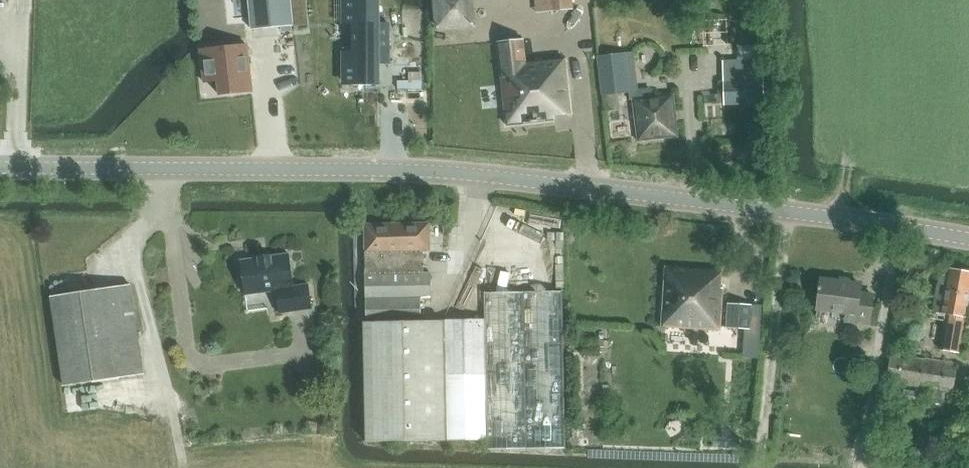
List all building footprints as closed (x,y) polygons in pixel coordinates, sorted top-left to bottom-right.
[(252,30),(294,26),(291,0),(249,0),(252,30)] [(377,64),(377,52),(389,52),(389,24),(377,24),(377,0),(345,0),(345,24),(355,24),(355,36),(353,36),(353,40),(355,40),(355,52),(345,52),(345,84),(377,84),(377,64)] [(484,12),(496,12),(496,0),(484,0),(484,12)] [(573,11),(572,0),(548,0),(549,13),(573,11)] [(424,49),(438,48),(437,9),(423,10),(424,49)] [(497,43),(505,128),(556,123),(555,116),(570,115),(565,58),(526,62),(524,40),(497,43)] [(206,62),(202,63),(202,64),(204,80),(204,83),(218,81),(220,94),(252,90),(246,45),(245,45),(218,49),(217,49),(204,50),(206,62)] [(627,53),(599,56),(602,95),(631,93),(627,53)] [(738,60),(723,61),(725,105),(765,104),(764,59),(738,60)] [(410,61),(412,125),(434,124),(433,60),(410,61)] [(638,142),(678,137),(674,96),(633,101),(638,142)] [(429,223),(362,225),(364,323),(421,321),(421,298),(432,298),(431,274),(425,274),(424,252),(430,252),(429,223)] [(552,224),(553,252),(566,252),(566,223),(552,224)] [(284,313),(314,306),(309,283),(297,286),(289,254),(272,258),(271,257),(259,259),(259,261),(242,265),(249,298),(279,291),(284,313)] [(662,328),(720,332),(723,290),(720,290),(721,271),(666,267),(662,328)] [(932,311),(947,314),(941,350),(961,353),(968,307),(968,273),(948,268),(947,272),(943,276),(941,279),(938,283),(937,287),(936,292),(932,311)] [(844,322),(869,326),(873,294),(859,292),(860,283),(822,279),(817,311),(845,315),(844,322)] [(143,374),(130,284),(51,296),(64,386),(143,374)] [(421,321),(364,323),(366,442),(447,441),(488,439),(488,449),(566,448),(562,291),(485,292),(485,318),(432,320),(421,321)] [(727,327),(761,329),(762,305),(729,303),(727,327)] [(886,381),(931,388),(952,391),(952,389),(956,365),(891,355),(886,381)] [(952,389),(952,391),(931,388),(929,402),(951,405),(954,389),(952,389)]
